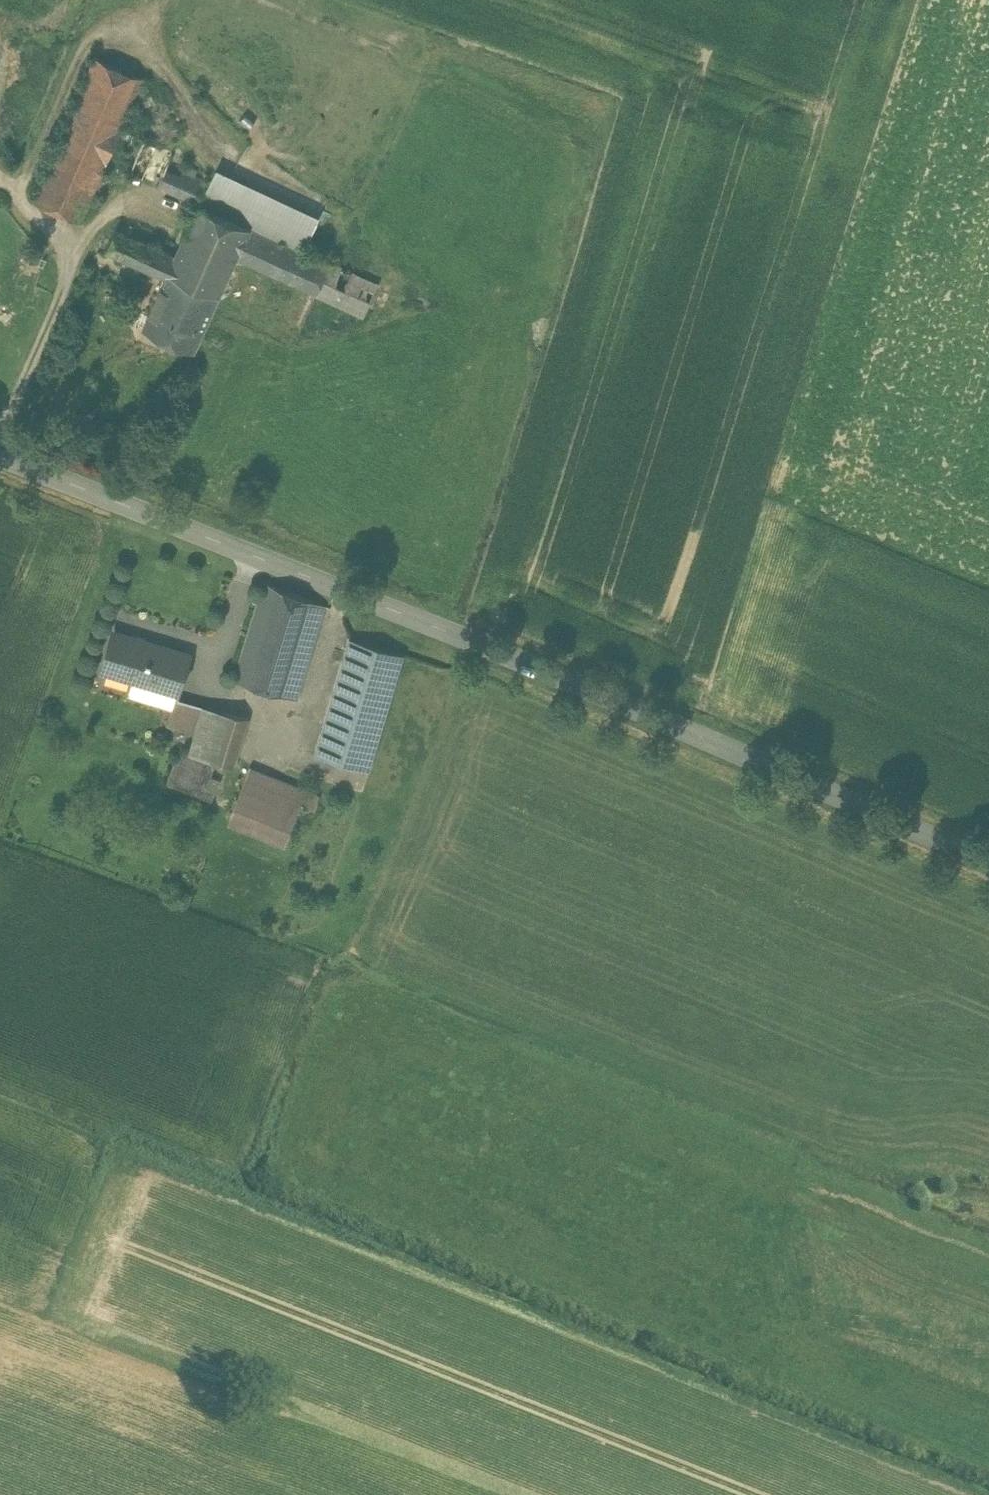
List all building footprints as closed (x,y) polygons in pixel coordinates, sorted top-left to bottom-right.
[(95,56),(33,199),(81,220),(107,161),(122,128),(134,133),(156,82),(95,56)] [(134,133),(122,128),(107,161),(174,190),(181,173),(167,167),(174,151),(134,133)] [(199,167),(186,162),(183,168),(196,174),(199,167)] [(217,166),(210,180),(200,202),(250,225),(303,250),(320,214),(217,166)] [(196,174),(183,168),(181,173),(174,190),(199,202),(200,202),(210,180),(196,174)] [(200,202),(199,202),(176,253),(168,270),(219,293),(221,290),(237,255),(250,225),(200,202)] [(303,250),(250,225),(237,255),(248,260),(299,283),(318,291),(330,263),(303,250)] [(176,253),(118,227),(108,249),(166,275),(168,270),(176,253)] [(377,285),(330,263),(318,291),(365,313),(377,285)] [(219,293),(168,270),(166,275),(143,324),(195,348),(219,293)] [(325,604),(265,580),(236,677),(298,696),(325,604)] [(189,652),(115,630),(105,666),(134,675),(130,689),(174,703),(177,695),(176,694),(189,652)] [(405,652),(351,636),(316,751),(370,767),(405,652)] [(205,703),(177,695),(174,703),(168,722),(196,729),(205,703)] [(225,709),(205,703),(196,729),(190,750),(211,757),(225,709)] [(249,716),(225,709),(211,757),(217,759),(234,764),(249,716)] [(211,757),(190,750),(190,751),(181,748),(176,761),(211,774),(217,759),(211,757)] [(211,774),(176,761),(168,780),(213,797),(221,778),(211,774)] [(321,793),(250,765),(244,779),(302,802),(316,808),(321,793)] [(302,802),(244,779),(241,787),(242,787),(229,820),(286,843),(302,802)]
